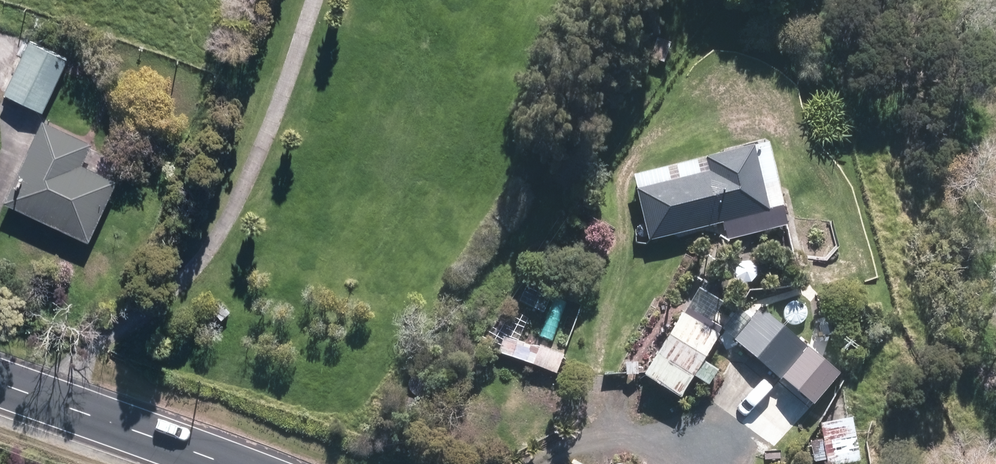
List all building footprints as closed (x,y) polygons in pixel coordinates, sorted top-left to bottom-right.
[(69,59),(30,40),(5,92),(43,112),(69,59)] [(659,40),(652,58),(666,64),(673,45),(659,40)] [(5,201),(89,241),(118,181),(83,164),(93,142),(44,119),(5,201)] [(640,184),(652,235),(772,206),(756,140),(709,152),(713,167),(640,184)] [(232,310),(221,299),(213,308),(224,318),(232,310)] [(764,302),(735,336),(783,377),(812,343),(764,302)] [(646,370),(684,393),(723,330),(685,306),(646,370)] [(501,350),(558,370),(565,354),(546,347),(540,345),(507,333),(501,350)] [(635,364),(622,364),(622,377),(636,377),(635,364)] [(452,389),(449,393),(459,400),(462,395),(452,389)] [(865,456),(855,412),(820,419),(823,436),(812,438),(816,458),(829,456),(831,463),(865,456)] [(579,456),(574,463),(593,463),(579,456)]
